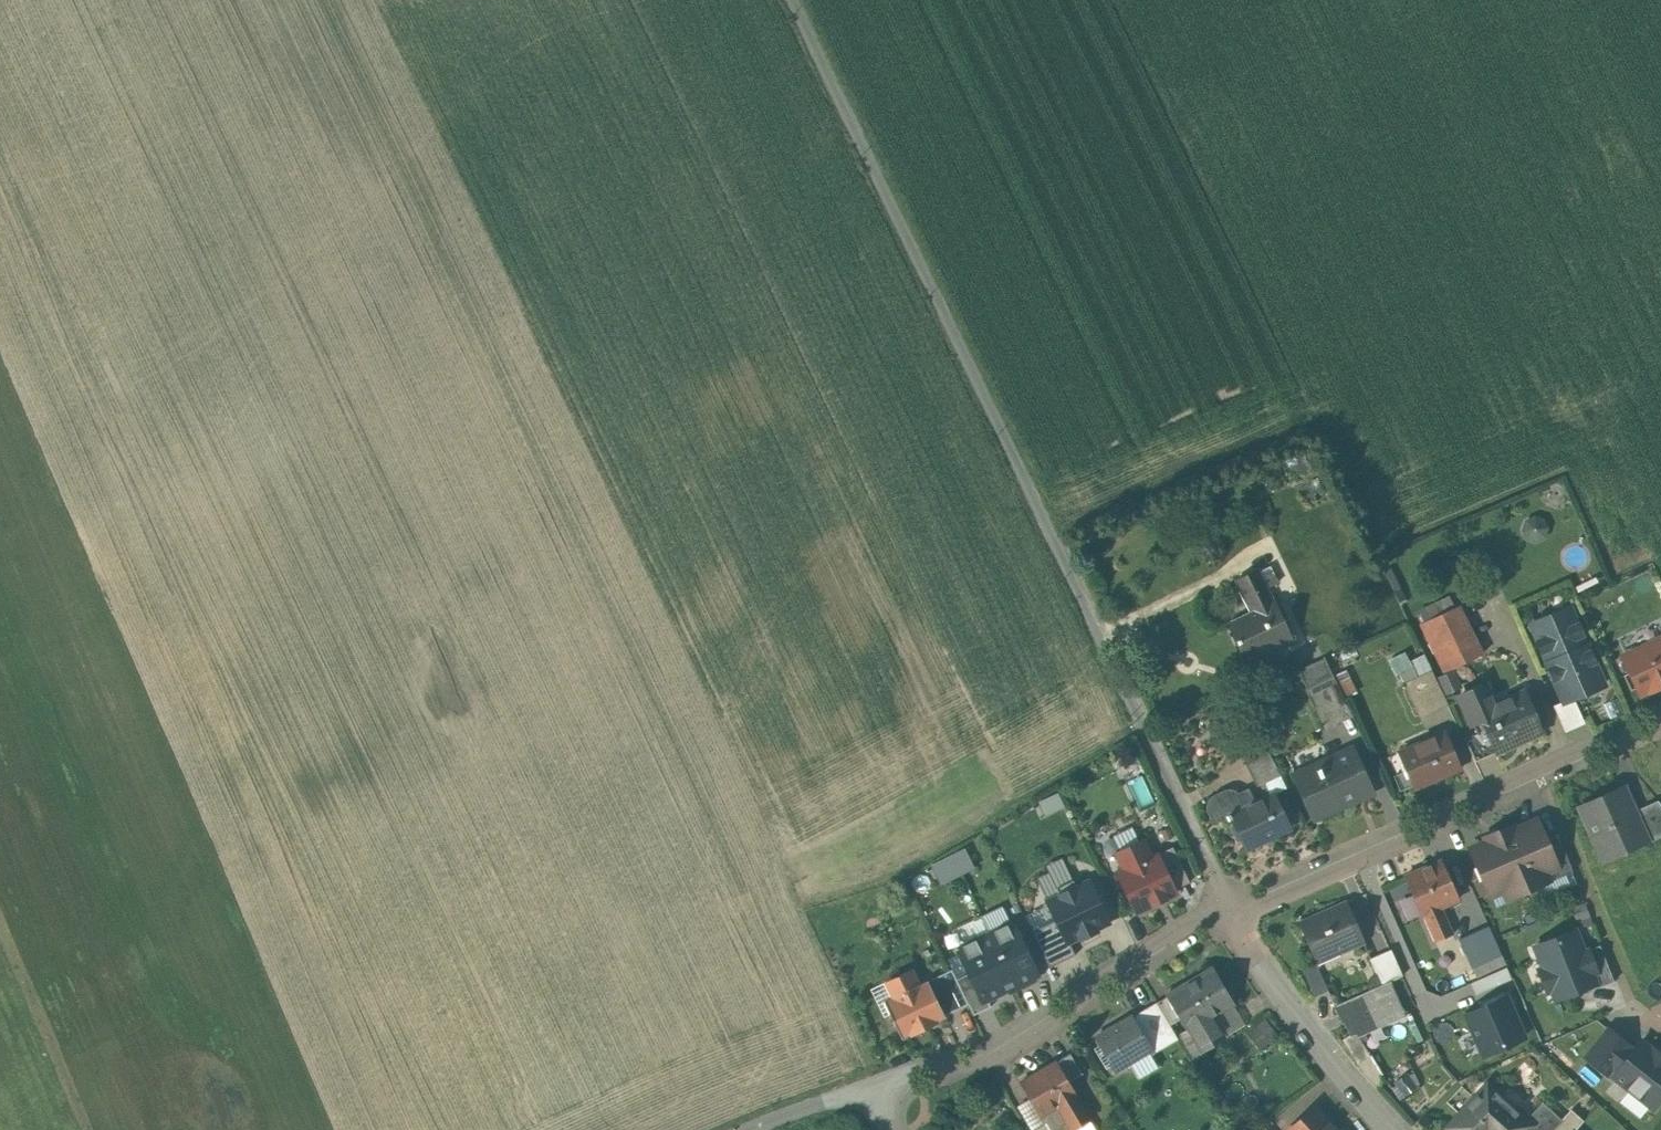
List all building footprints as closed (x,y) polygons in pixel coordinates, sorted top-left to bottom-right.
[(1256,569),(1236,578),(1252,612),(1272,602),(1256,569)] [(1252,612),(1228,624),(1245,659),(1263,651),(1265,653),(1293,640),(1274,601),(1272,602),(1252,612)] [(1461,606),(1424,623),(1445,670),(1482,654),(1461,606)] [(1569,609),(1533,625),(1550,663),(1586,647),(1569,609)] [(1622,656),(1640,692),(1648,688),(1649,690),(1660,684),(1660,637),(1622,656)] [(1586,647),(1550,663),(1566,698),(1602,682),(1586,647)] [(1449,703),(1429,649),(1410,656),(1408,649),(1395,653),(1418,715),(1449,703)] [(1332,674),(1305,687),(1322,723),(1349,710),(1332,674)] [(1486,685),(1461,695),(1475,730),(1484,727),(1477,711),(1494,704),(1486,685)] [(1494,704),(1477,711),(1484,727),(1494,752),(1541,732),(1536,720),(1529,702),(1524,692),(1494,704)] [(1544,717),(1536,699),(1529,702),(1536,720),(1544,717)] [(1475,730),(1463,735),(1475,760),(1494,752),(1484,727),(1475,730)] [(1442,732),(1399,750),(1415,786),(1457,768),(1442,732)] [(1261,745),(1247,752),(1250,759),(1245,762),(1256,786),(1279,775),(1268,751),(1265,752),(1261,745)] [(1351,748),(1294,775),(1314,816),(1354,797),(1351,791),(1368,783),(1351,748)] [(1227,787),(1224,788),(1207,796),(1209,800),(1207,807),(1211,814),(1218,818),(1224,816),(1225,819),(1227,818),(1230,823),(1232,821),(1229,813),(1253,802),(1246,788),(1238,791),(1236,790),(1234,789),(1232,788),(1229,787),(1227,787)] [(1618,788),(1579,805),(1594,837),(1598,836),(1605,852),(1640,837),(1629,813),(1618,788)] [(1253,802),(1229,813),(1232,821),(1245,848),(1290,826),(1273,792),(1253,802)] [(1657,800),(1629,813),(1640,837),(1645,834),(1648,840),(1660,834),(1660,805),(1657,800)] [(1548,847),(1536,819),(1513,828),(1526,860),(1511,866),(1521,891),(1545,881),(1541,872),(1553,867),(1557,876),(1572,869),(1560,841),(1548,847)] [(1526,860),(1513,828),(1500,834),(1498,830),(1484,836),(1486,840),(1472,846),(1486,877),(1483,878),(1490,894),(1506,887),(1510,896),(1521,891),(1511,866),(1526,860)] [(1126,868),(1117,872),(1136,911),(1153,902),(1154,904),(1166,898),(1165,897),(1177,891),(1175,888),(1158,853),(1150,857),(1142,839),(1117,851),(1126,868)] [(1173,846),(1158,853),(1175,888),(1190,881),(1173,846)] [(1440,860),(1404,875),(1421,913),(1423,912),(1435,939),(1451,932),(1439,905),(1457,897),(1440,860)] [(1047,900),(1067,941),(1109,921),(1089,880),(1047,900)] [(1345,901),(1299,921),(1315,957),(1342,945),(1344,949),(1363,941),(1345,901)] [(958,948),(984,1002),(1039,975),(1013,921),(958,948)] [(1488,923),(1457,936),(1470,966),(1501,953),(1488,923)] [(1535,946),(1555,998),(1595,983),(1596,982),(1584,950),(1576,930),(1535,946)] [(1600,944),(1584,950),(1596,982),(1595,983),(1596,987),(1614,980),(1600,944)] [(1390,948),(1369,957),(1380,984),(1390,980),(1402,974),(1390,948)] [(1327,989),(1316,963),(1302,969),(1314,995),(1327,989)] [(946,1015),(928,980),(920,984),(912,968),(884,982),(892,998),(884,1001),(902,1037),(910,1033),(911,1035),(938,1021),(937,1019),(946,1015)] [(952,968),(928,980),(946,1015),(969,1003),(952,968)] [(1211,968),(1167,994),(1180,1016),(1188,1028),(1201,1049),(1222,1036),(1209,1015),(1231,1002),(1211,968)] [(1380,984),(1334,1005),(1337,1013),(1340,1012),(1349,1033),(1349,1034),(1355,1032),(1357,1036),(1358,1035),(1405,1014),(1390,980),(1380,984)] [(1180,1016),(1167,994),(1156,1000),(1169,1023),(1180,1016)] [(1467,1014),(1484,1054),(1524,1037),(1507,997),(1467,1014)] [(1156,1000),(1132,1015),(1147,1040),(1171,1026),(1169,1023),(1156,1000)] [(1147,1040),(1132,1015),(1095,1036),(1101,1046),(1095,1050),(1105,1067),(1111,1063),(1115,1070),(1152,1048),(1147,1040)] [(1369,1054),(1358,1035),(1357,1036),(1355,1032),(1349,1034),(1349,1033),(1342,1038),(1356,1062),(1369,1054)] [(1640,1041),(1614,1074),(1654,1106),(1660,1097),(1660,1057),(1640,1041)] [(1082,1072),(1070,1051),(1056,1059),(1068,1080),(1082,1072)] [(1056,1059),(1019,1081),(1039,1115),(1074,1094),(1076,1093),(1068,1080),(1056,1059)] [(1445,1126),(1449,1129),(1476,1129),(1477,1129),(1479,1129),(1526,1129),(1532,1124),(1486,1082),(1445,1126)] [(1039,1115),(1044,1123),(1046,1121),(1051,1129),(1073,1129),(1072,1129),(1089,1119),(1074,1094),(1039,1115)] [(1541,1100),(1534,1108),(1544,1117),(1532,1129),(1552,1129),(1562,1119),(1541,1100)] [(1313,1105),(1287,1129),(1337,1129),(1338,1129),(1313,1105)] [(1031,1129),(1051,1129),(1046,1121),(1044,1123),(1031,1129)]
